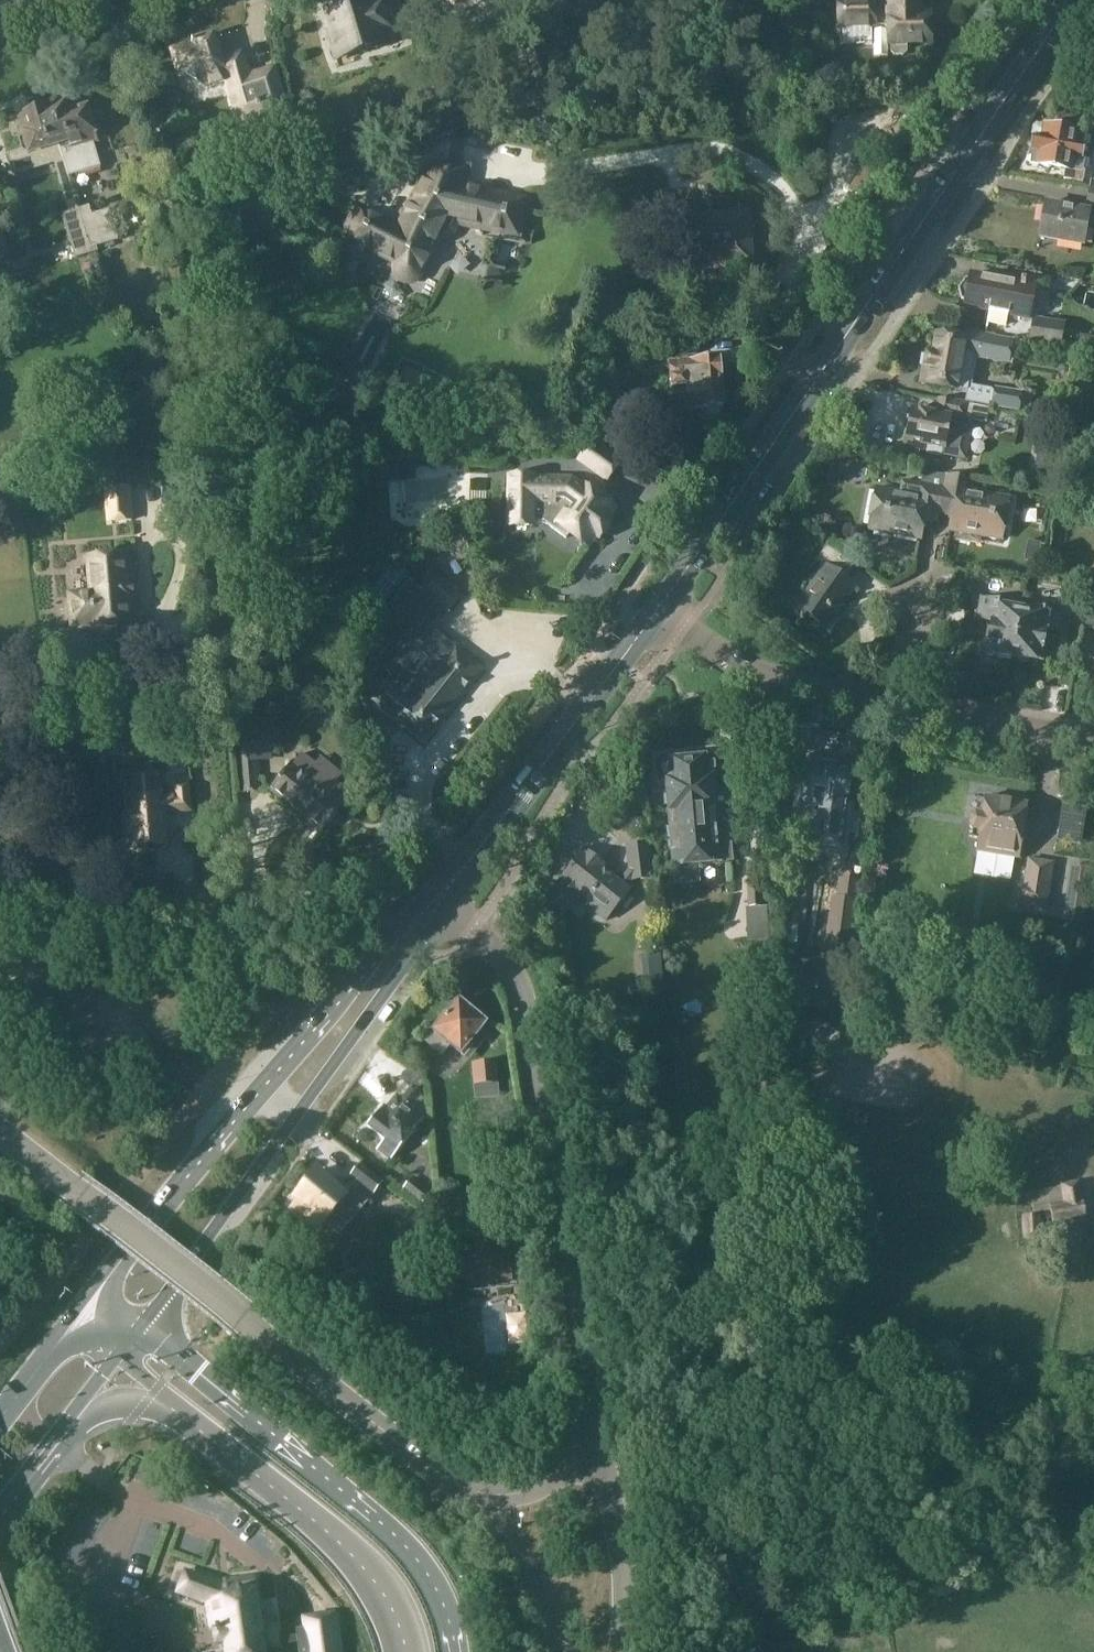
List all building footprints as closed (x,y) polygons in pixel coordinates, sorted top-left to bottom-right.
[(338,59),(382,46),(380,40),(399,34),(389,0),(379,0),(370,3),(369,1),(349,7),(347,0),(335,0),(333,0),(331,5),(333,12),(332,12),(338,32),(331,35),(338,59)] [(783,0),(781,0),(769,4),(773,18),(787,14),(783,0)] [(825,0),(788,0),(796,21),(808,17),(809,13),(807,8),(825,0)] [(839,29),(844,29),(845,44),(872,43),(871,30),(877,30),(877,27),(891,27),(891,43),(891,53),(894,56),(903,56),(906,53),(906,43),(932,43),(931,16),(920,16),(920,0),(842,0),(838,0),(839,29)] [(224,83),(237,126),(287,110),(275,68),(251,75),(244,53),(227,58),(219,53),(214,37),(172,49),(178,70),(210,87),(224,83)] [(68,102),(48,108),(69,178),(71,177),(102,168),(94,144),(100,142),(89,108),(71,114),(68,102)] [(23,151),(10,155),(17,176),(55,164),(69,212),(62,215),(76,259),(98,252),(97,247),(91,249),(79,209),(79,210),(69,178),(48,108),(19,117),(24,134),(20,141),(23,151)] [(1031,164),(1043,166),(1044,170),(1050,171),(1052,168),(1065,170),(1064,180),(1083,183),(1086,171),(1084,171),(1087,155),(1082,154),(1086,132),(1038,124),(1038,125),(1036,125),(1033,127),(1032,136),(1035,139),(1031,164)] [(359,204),(342,238),(392,265),(392,268),(392,272),(393,276),(396,280),(399,283),(403,285),(408,286),(413,285),(417,284),(421,280),(425,275),(442,243),(447,241),(451,239),(455,236),(458,232),(460,229),(519,241),(529,198),(468,184),(473,165),(451,160),(451,164),(442,162),(438,162),(435,162),(432,165),(428,169),(417,185),(394,224),(359,204)] [(282,198),(243,178),(228,207),(236,211),(229,225),(252,237),(260,224),(267,227),(272,217),(275,219),(280,211),(277,209),(282,198)] [(1089,188),(1086,204),(1093,206),(1093,189),(1089,188)] [(1040,236),(1084,244),(1090,212),(1046,204),(1040,236)] [(90,206),(79,209),(91,249),(97,247),(119,241),(109,210),(92,215),(90,206)] [(751,208),(687,214),(693,273),(756,266),(752,226),(756,225),(763,248),(782,243),(772,211),(754,216),(754,219),(751,219),(751,208)] [(0,213),(0,257),(13,254),(7,233),(0,213)] [(988,325),(1006,328),(1008,316),(1028,320),(1035,288),(972,276),(971,281),(966,280),(960,290),(961,303),(965,304),(964,308),(990,313),(988,325)] [(1065,326),(1033,320),(1030,342),(1061,347),(1065,326)] [(957,389),(968,391),(969,384),(971,378),(970,377),(976,344),(984,346),(983,347),(999,351),(1002,337),(965,331),(964,339),(938,334),(933,356),(928,355),(922,384),(957,391),(957,389)] [(158,334),(152,336),(150,341),(152,346),(155,349),(162,347),(164,343),(163,338),(158,334)] [(1079,334),(1077,350),(1092,353),(1093,342),(1093,337),(1079,334)] [(675,412),(705,409),(706,420),(721,418),(720,408),(723,408),(721,382),(724,382),(723,379),(727,376),(726,367),(722,364),(722,360),(670,365),(675,412)] [(991,408),(1021,412),(1021,408),(1031,410),(1033,397),(1023,395),(1024,393),(995,387),(991,408)] [(336,391),(335,392),(331,401),(347,409),(352,399),(351,399),(350,400),(346,398),(346,397),(341,394),(340,395),(336,393),(337,392),(336,391)] [(160,396),(151,398),(148,403),(149,410),(154,413),(161,412),(164,406),(163,400),(160,396)] [(928,445),(944,448),(943,456),(966,460),(972,433),(950,429),(953,416),(987,423),(990,409),(940,399),(937,415),(913,411),(906,447),(927,451),(928,445)] [(621,461),(594,441),(581,459),(608,479),(621,461)] [(165,444),(166,457),(182,456),(182,443),(165,444)] [(906,468),(914,470),(918,468),(919,462),(916,457),(908,455),(904,458),(903,464),(906,468)] [(840,473),(849,475),(852,459),(842,457),(840,473)] [(923,539),(926,522),(937,524),(939,515),(945,477),(920,473),(918,484),(903,481),(900,494),(878,490),(870,529),(923,539)] [(950,530),(1004,540),(1012,498),(968,491),(970,481),(945,477),(939,515),(952,517),(950,530)] [(568,539),(572,533),(588,544),(597,532),(600,535),(610,521),(606,519),(614,508),(584,487),(583,489),(570,480),(533,480),(533,478),(511,478),(512,526),(534,526),(534,523),(546,523),(568,539)] [(107,524),(135,521),(131,486),(104,489),(107,524)] [(818,560),(827,566),(798,608),(826,628),(855,586),(847,580),(858,564),(829,544),(818,560)] [(75,623),(96,622),(96,626),(129,623),(124,556),(91,559),(94,595),(73,597),(75,623)] [(410,579),(356,647),(393,677),(432,629),(446,611),(449,613),(462,597),(432,573),(421,588),(410,579)] [(952,592),(960,594),(961,594),(962,583),(954,581),(952,592)] [(1014,659),(1014,657),(1012,656),(1021,609),(1005,607),(1006,601),(982,597),(978,619),(991,621),(985,654),(1014,659)] [(1012,656),(1014,657),(1015,657),(1018,661),(1027,663),(1030,660),(1043,662),(1048,631),(1061,633),(1065,611),(1039,607),(1038,612),(1021,609),(1012,656)] [(482,669),(432,629),(393,677),(374,700),(424,740),(482,669)] [(241,793),(260,792),(254,731),(235,732),(241,793)] [(721,755),(657,760),(658,761),(659,776),(667,775),(670,807),(677,806),(678,809),(697,806),(697,808),(717,806),(717,807),(717,808),(743,805),(742,784),(726,785),(726,797),(717,797),(716,773),(723,773),(721,755)] [(269,790),(322,832),(346,803),(293,761),(269,790)] [(174,783),(175,796),(163,797),(161,763),(129,766),(132,813),(127,814),(129,833),(134,833),(135,848),(178,845),(176,829),(166,830),(165,813),(191,812),(189,782),(174,783)] [(787,792),(794,793),(794,795),(796,795),(794,811),(816,814),(812,846),(840,850),(846,802),(849,802),(849,800),(855,801),(859,777),(852,776),(852,774),(837,772),(837,770),(818,767),(818,769),(797,766),(797,768),(790,767),(787,792)] [(1029,804),(1022,802),(1021,800),(1014,799),(1012,801),(1002,799),(1000,797),(994,795),(991,797),(986,797),(983,814),(976,813),(971,817),(970,825),(974,831),(973,838),(979,839),(977,851),(1021,858),(1029,804)] [(677,806),(670,807),(673,838),(719,833),(717,807),(717,806),(697,808),(697,806),(678,809),(677,806)] [(729,825),(729,832),(731,832),(731,833),(746,832),(745,824),(729,825)] [(673,838),(675,867),(673,868),(675,886),(701,884),(699,865),(734,862),(731,833),(731,832),(729,832),(719,833),(673,838)] [(572,905),(579,896),(608,920),(631,890),(628,888),(634,880),(653,878),(649,843),(628,845),(631,870),(621,882),(606,869),(608,866),(585,847),(573,862),(576,864),(565,878),(554,891),(572,905)] [(1025,884),(1017,883),(1013,905),(1047,910),(1053,863),(1028,860),(1025,884)] [(1071,865),(1066,897),(1083,899),(1088,867),(1071,865)] [(851,955),(860,881),(839,878),(836,897),(832,897),(825,952),(851,955)] [(765,907),(760,907),(759,880),(746,881),(748,908),(746,908),(748,942),(767,941),(765,907)] [(663,936),(660,919),(647,921),(649,938),(663,936)] [(487,1024),(460,1001),(425,1042),(441,1055),(450,1045),(464,1057),(473,1046),(470,1043),(487,1024)] [(497,1082),(495,1063),(474,1065),(477,1099),(492,1098),(490,1083),(497,1082)] [(386,1141),(378,1151),(391,1161),(425,1119),(414,1110),(424,1098),(411,1088),(402,1100),(397,1096),(386,1108),(384,1107),(368,1127),(386,1141)] [(384,1183),(361,1165),(351,1177),(357,1182),(347,1195),(318,1170),(295,1197),(299,1199),(289,1212),(315,1233),(324,1223),(339,1237),(384,1183)] [(433,1192),(414,1176),(402,1191),(421,1206),(433,1192)] [(1054,1230),(1088,1223),(1081,1180),(1060,1184),(1061,1186),(1029,1192),(1034,1215),(1042,1213),(1044,1226),(1053,1224),(1054,1230)] [(1042,1239),(1041,1216),(1023,1217),(1024,1240),(1042,1239)] [(467,1263),(470,1286),(512,1281),(510,1258),(505,1259),(503,1235),(478,1237),(480,1262),(467,1263)] [(369,1319),(354,1309),(348,1319),(361,1329),(369,1319)] [(185,1571),(176,1592),(205,1603),(207,1603),(211,1632),(216,1631),(218,1645),(226,1644),(227,1651),(265,1651),(264,1648),(298,1643),(300,1651),(340,1651),(333,1601),(303,1605),(304,1613),(294,1615),(296,1630),(275,1633),(273,1619),(276,1618),(275,1611),(259,1613),(256,1592),(245,1594),(243,1579),(218,1583),(185,1571)]
